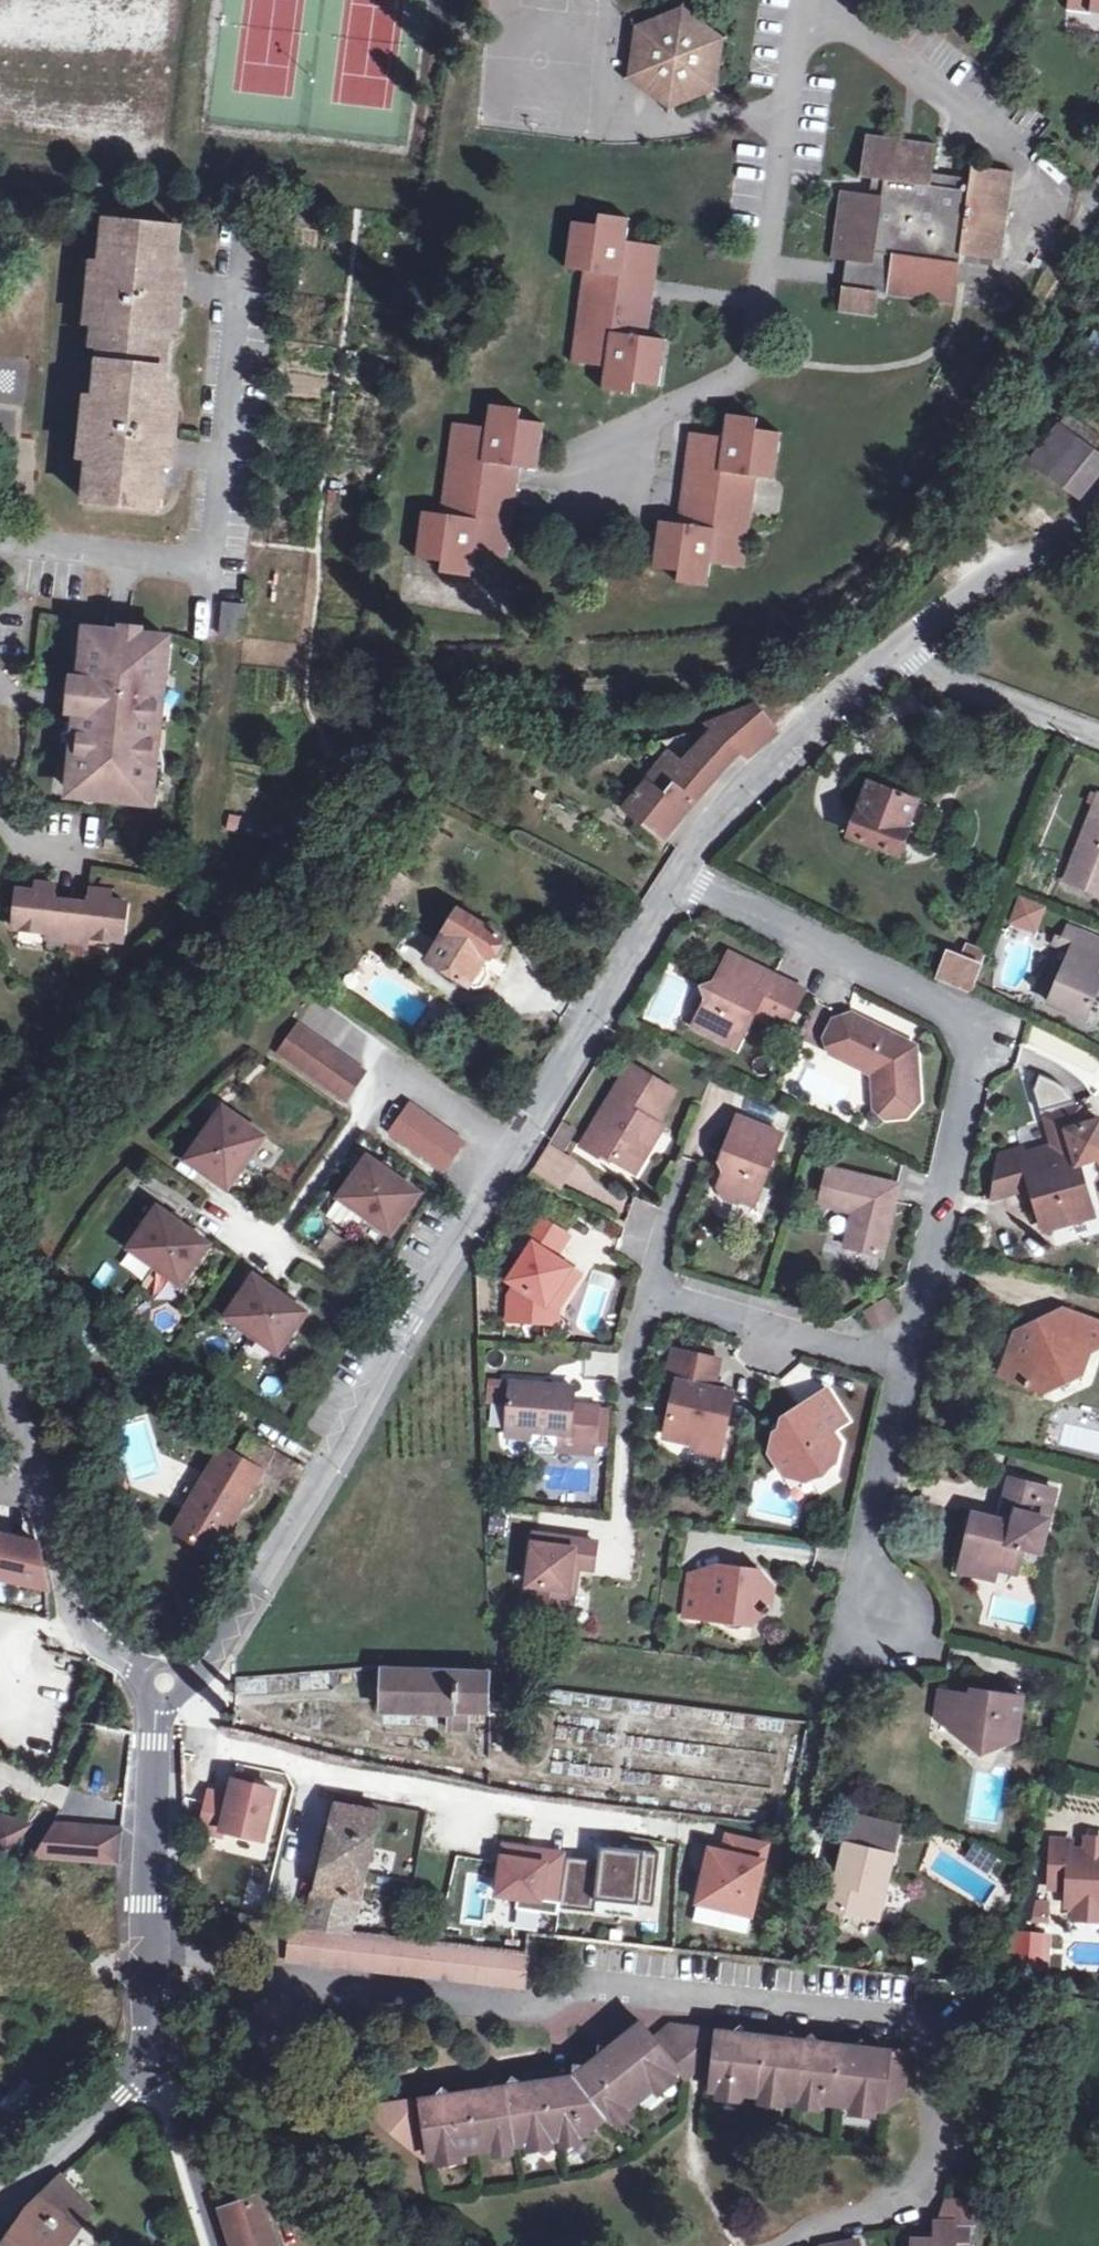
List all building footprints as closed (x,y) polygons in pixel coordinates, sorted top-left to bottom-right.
[(1098,14),(1098,0),(1069,0),(1068,10),(1098,14)] [(717,90),(724,40),(683,8),(636,28),(628,79),(670,110),(717,90)] [(853,291),(843,289),(839,313),(876,318),(880,292),(888,293),(887,296),(918,300),(918,303),(933,306),(934,303),(952,306),(953,304),(960,305),(984,309),(987,288),(955,283),(960,256),(999,262),(1014,173),(957,165),(955,177),(933,174),(935,162),(937,149),(903,144),(903,143),(867,138),(861,178),(885,182),(883,197),(843,192),(838,225),(835,224),(832,242),(835,242),(832,261),(847,263),(857,265),(853,291)] [(957,165),(935,162),(933,174),(955,177),(957,165)] [(644,282),(654,283),(659,248),(628,244),(630,221),(599,216),(598,227),(575,224),(573,234),(571,234),(570,245),(572,245),(568,272),(585,275),(576,338),(574,339),(571,364),(605,369),(603,383),(605,383),(604,392),(633,396),(635,386),(659,388),(661,371),(659,371),(664,341),(648,339),(636,338),(638,321),(651,322),(653,310),(650,309),(652,298),(641,296),(644,282)] [(167,445),(176,446),(178,429),(168,429),(171,407),(173,384),(165,383),(170,332),(172,310),(182,311),(183,294),(174,293),(176,272),(181,229),(107,221),(102,264),(100,285),(90,284),(88,301),(98,302),(96,324),(93,345),(101,346),(96,398),(94,420),(85,419),(83,436),(92,437),(90,460),(86,502),(160,511),(165,467),(167,445)] [(1002,262),(999,262),(960,256),(955,283),(987,288),(997,289),(1002,262)] [(847,263),(843,289),(853,291),(857,265),(847,263)] [(92,264),(90,284),(100,285),(102,264),(92,264)] [(174,293),(183,294),(185,273),(176,272),(174,293)] [(653,290),(654,283),(644,282),(641,296),(652,298),(653,290)] [(86,322),(96,324),(98,302),(88,301),(86,322)] [(172,310),(170,332),(179,333),(182,311),(172,310)] [(648,339),(651,322),(638,321),(636,338),(648,339)] [(87,398),(85,419),(94,420),(96,398),(87,398)] [(474,557),(504,560),(508,561),(511,536),(509,536),(519,470),(536,472),(540,446),(543,447),(544,436),(542,435),(543,425),(521,422),(523,411),(490,406),(487,428),(456,425),(451,461),(461,462),(458,478),(449,477),(448,485),(446,485),(444,500),(454,501),(453,517),(441,516),(425,514),(421,541),(419,541),(416,560),(443,564),(441,575),(468,579),(470,570),(473,570),(473,569),(474,557)] [(168,429),(178,429),(180,408),(171,407),(168,429)] [(691,527),(679,525),(661,523),(658,552),(656,552),(654,570),(679,574),(678,585),(706,588),(708,579),(711,579),(712,565),(745,569),(749,544),(747,544),(756,480),(775,482),(779,454),(780,454),(782,444),(780,444),(781,434),(758,431),(759,421),(727,417),(724,438),(692,434),(687,469),(699,470),(696,486),(685,485),(683,494),(681,508),(693,509),(691,527)] [(1063,425),(1035,460),(1083,496),(1098,475),(1098,455),(1094,451),(1098,447),(1098,436),(1093,431),(1084,441),(1063,425)] [(81,458),(90,460),(92,437),(83,436),(81,458)] [(167,445),(165,467),(174,468),(176,446),(167,445)] [(451,461),(449,477),(458,478),(461,462),(451,461)] [(687,469),(685,485),(696,486),(699,470),(687,469)] [(444,500),(441,516),(453,517),(454,501),(444,500)] [(681,508),(679,525),(691,527),(693,509),(681,508)] [(503,572),(504,560),(474,557),(473,569),(503,572)] [(222,633),(221,636),(244,638),(247,608),(224,606),(222,633)] [(169,639),(141,637),(141,630),(123,629),(122,635),(86,631),(81,682),(90,683),(87,715),(77,714),(72,764),(79,765),(75,798),(152,807),(154,792),(149,786),(152,760),(157,755),(161,723),(156,722),(157,706),(163,701),(169,639)] [(814,695),(807,688),(794,701),(802,708),(814,695)] [(788,737),(767,711),(760,715),(736,726),(725,727),(732,734),(709,754),(699,746),(688,758),(684,755),(640,811),(678,841),(754,757),(761,759),(788,737)] [(868,784),(849,837),(899,855),(909,836),(932,843),(943,814),(868,784)] [(1079,889),(1098,897),(1098,832),(1079,889)] [(56,884),(55,895),(83,898),(84,887),(56,884)] [(88,892),(86,907),(50,902),(52,887),(34,885),(32,894),(15,892),(10,930),(44,934),(44,940),(83,945),(83,939),(118,943),(123,906),(105,903),(106,894),(88,892)] [(1007,924),(1036,934),(1045,906),(1016,896),(1007,924)] [(473,915),(443,965),(488,991),(496,990),(521,950),(518,942),(473,915)] [(1069,949),(1085,956),(1081,965),(1062,1011),(1097,1026),(1098,1021),(1098,943),(1075,934),(1069,949)] [(1064,959),(1081,965),(1085,956),(1069,949),(1064,959)] [(984,998),(999,959),(983,952),(976,964),(963,960),(954,982),(984,998)] [(784,976),(747,958),(710,1031),(741,1046),(759,1041),(770,1019),(780,999),(774,996),(784,976)] [(794,982),(784,976),(774,996),(780,999),(770,1019),(774,1021),(794,982)] [(932,1050),(868,1018),(850,1024),(841,1043),(846,1058),(888,1079),(890,1113),(902,1122),(922,1121),(935,1106),(932,1050)] [(316,1029),(297,1056),(363,1104),(382,1077),(316,1029)] [(759,1041),(741,1046),(753,1052),(759,1041)] [(656,1074),(648,1069),(639,1084),(647,1089),(656,1074)] [(639,1084),(599,1150),(615,1160),(617,1156),(652,1177),(665,1156),(661,1135),(668,1124),(672,1127),(691,1095),(656,1074),(647,1089),(639,1084)] [(464,1140),(411,1102),(392,1129),(445,1167),(464,1140)] [(283,1140),(242,1111),(223,1137),(229,1141),(210,1167),(246,1192),(283,1140)] [(1096,1170),(1098,1169),(1098,1124),(1097,1117),(1065,1127),(1073,1157),(1091,1152),(1096,1170)] [(800,1138),(755,1120),(742,1155),(749,1157),(736,1189),(742,1201),(755,1206),(759,1204),(772,1210),(800,1138)] [(672,1127),(668,1124),(661,1135),(665,1156),(680,1131),(672,1127)] [(1067,1227),(1086,1222),(1088,1230),(1098,1227),(1098,1181),(1096,1170),(1091,1152),(1073,1157),(1045,1164),(1042,1154),(1019,1159),(1010,1204),(1054,1195),(1057,1211),(1063,1210),(1067,1227)] [(391,1177),(365,1158),(336,1199),(388,1236),(413,1200),(387,1182),(391,1177)] [(897,1260),(914,1190),(844,1173),(835,1209),(870,1217),(862,1251),(897,1260)] [(512,1293),(512,1319),(548,1319),(548,1300),(559,1284),(568,1290),(581,1270),(555,1252),(570,1229),(539,1209),(516,1245),(527,1253),(512,1277),(520,1281),(512,1293)] [(203,1229),(176,1211),(148,1252),(200,1288),(225,1252),(199,1234),(203,1229)] [(1086,1222),(1067,1227),(1069,1234),(1088,1230),(1086,1222)] [(294,1302),(269,1284),(243,1320),(295,1357),(324,1316),(298,1297),(294,1302)] [(568,1290),(559,1284),(548,1300),(548,1319),(558,1320),(559,1304),(568,1290)] [(901,1316),(892,1299),(868,1313),(878,1330),(901,1316)] [(1024,1380),(1061,1394),(1067,1381),(1082,1372),(1095,1377),(1098,1367),(1098,1317),(1077,1309),(1061,1319),(1056,1329),(1043,1326),(1029,1336),(1022,1358),(1032,1360),(1024,1380)] [(736,1363),(692,1353),(685,1384),(694,1386),(682,1439),(717,1447),(719,1441),(726,1437),(740,1439),(750,1396),(730,1392),(736,1363)] [(1017,1378),(1024,1380),(1032,1360),(1022,1358),(1017,1378)] [(484,1402),(500,1404),(503,1381),(487,1379),(484,1402)] [(577,1388),(513,1382),(509,1428),(534,1431),(539,1431),(558,1433),(572,1434),(575,1406),(577,1388)] [(864,1424),(844,1393),(809,1415),(814,1422),(791,1437),(787,1456),(800,1478),(814,1469),(823,1484),(853,1465),(857,1447),(849,1434),(864,1424)] [(572,1434),(558,1433),(557,1440),(571,1441),(597,1443),(601,1408),(575,1406),(572,1434)] [(601,1408),(597,1443),(610,1445),(612,1409),(601,1408)] [(534,1431),(509,1428),(508,1435),(533,1437),(534,1431)] [(558,1433),(539,1431),(537,1447),(557,1448),(557,1440),(558,1433)] [(715,1452),(736,1457),(740,1439),(726,1437),(719,1441),(717,1447),(715,1452)] [(255,1485),(272,1458),(247,1444),(238,1459),(232,1456),(229,1459),(222,1455),(174,1535),(212,1558),(255,1485)] [(302,1476),(272,1458),(255,1485),(285,1504),(302,1476)] [(989,1517),(983,1544),(998,1548),(993,1566),(1010,1570),(1034,1576),(1041,1553),(1055,1556),(1063,1525),(1048,1520),(1056,1489),(1028,1481),(1020,1511),(1030,1514),(1026,1528),(989,1517)] [(1071,1493),(1056,1489),(1048,1520),(1063,1525),(1071,1493)] [(600,1562),(604,1535),(542,1527),(532,1603),(579,1609),(582,1582),(577,1582),(580,1559),(600,1562)] [(40,1542),(0,1533),(0,1577),(50,1587),(40,1542)] [(976,1576),(989,1579),(993,1566),(998,1548),(983,1544),(976,1576)] [(707,1574),(701,1615),(767,1624),(787,1610),(790,1590),(769,1563),(753,1575),(735,1572),(734,1578),(707,1574)] [(1005,1584),(1010,1570),(993,1566),(989,1579),(1005,1584)] [(467,1672),(396,1674),(396,1714),(462,1714),(461,1732),(482,1732),(482,1715),(502,1715),(502,1719),(508,1719),(509,1713),(504,1712),(504,1682),(504,1674),(506,1673),(507,1668),(500,1669),(500,1671),(475,1672),(475,1666),(467,1667),(467,1672)] [(234,1701),(327,1696),(325,1671),(232,1677),(234,1701)] [(960,1694),(958,1709),(974,1711),(969,1732),(987,1747),(992,1744),(1009,1746),(1011,1752),(1034,1745),(1040,1701),(998,1694),(997,1701),(960,1694)] [(956,1721),(969,1732),(974,1711),(958,1709),(956,1721)] [(226,1777),(223,1792),(205,1788),(196,1832),(264,1846),(276,1787),(226,1777)] [(354,1802),(334,1888),(381,1898),(402,1812),(354,1802)] [(874,1814),(866,1846),(906,1855),(914,1824),(874,1814)] [(10,1852),(30,1825),(0,1815),(0,1849),(10,1852)] [(122,1861),(123,1826),(54,1824),(41,1856),(122,1861)] [(748,1937),(769,1842),(724,1832),(720,1849),(705,1846),(688,1924),(748,1937)] [(846,1909),(891,1920),(906,1855),(866,1846),(861,1844),(846,1909)] [(1098,1911),(1098,1858),(1084,1857),(1082,1848),(1068,1846),(1065,1895),(1083,1896),(1082,1910),(1090,1910),(1098,1911)] [(494,1850),(493,1908),(656,1913),(658,1850),(596,1848),(595,1853),(494,1850)] [(10,1852),(0,1849),(0,1867),(10,1852)] [(374,1928),(381,1898),(334,1888),(326,1922),(374,1928)] [(1090,1910),(1089,1928),(1098,1928),(1098,1911),(1090,1910)] [(543,1951),(374,1928),(326,1922),(320,1921),(320,1928),(300,1924),(295,1951),(535,1983),(543,1951)] [(1016,1934),(1017,1962),(1050,1960),(1049,1933),(1016,1934)] [(586,2133),(619,2109),(623,2114),(697,2062),(674,2033),(660,2016),(633,2036),(637,2044),(623,2054),(618,2048),(591,2069),(584,2073),(575,2083),(566,2084),(567,2076),(501,2083),(500,2091),(482,2093),(482,2086),(436,2091),(386,2097),(387,2105),(442,2147),(586,2133)] [(692,2021),(674,2033),(697,2062),(705,2072),(732,2077),(692,2021)] [(692,2021),(732,2077),(732,2086),(899,2108),(919,2096),(925,2052),(908,2049),(857,2043),(855,2051),(836,2048),(838,2040),(802,2035),(801,2042),(781,2039),(782,2033),(737,2027),(692,2021)] [(801,2042),(802,2035),(782,2033),(781,2039),(801,2042)] [(637,2044),(633,2036),(618,2048),(623,2054),(637,2044)] [(855,2051),(857,2043),(838,2040),(836,2048),(855,2051)] [(584,2073),(567,2076),(566,2084),(575,2083),(584,2073)] [(501,2083),(482,2086),(482,2093),(500,2091),(501,2083)] [(0,2245),(63,2245),(92,2203),(59,2171),(37,2193),(0,2245)] [(278,2196),(239,2210),(250,2245),(298,2245),(278,2196)] [(931,2245),(969,2245),(969,2244),(979,2243),(981,2223),(955,2224),(954,2242),(931,2243),(931,2245)]
